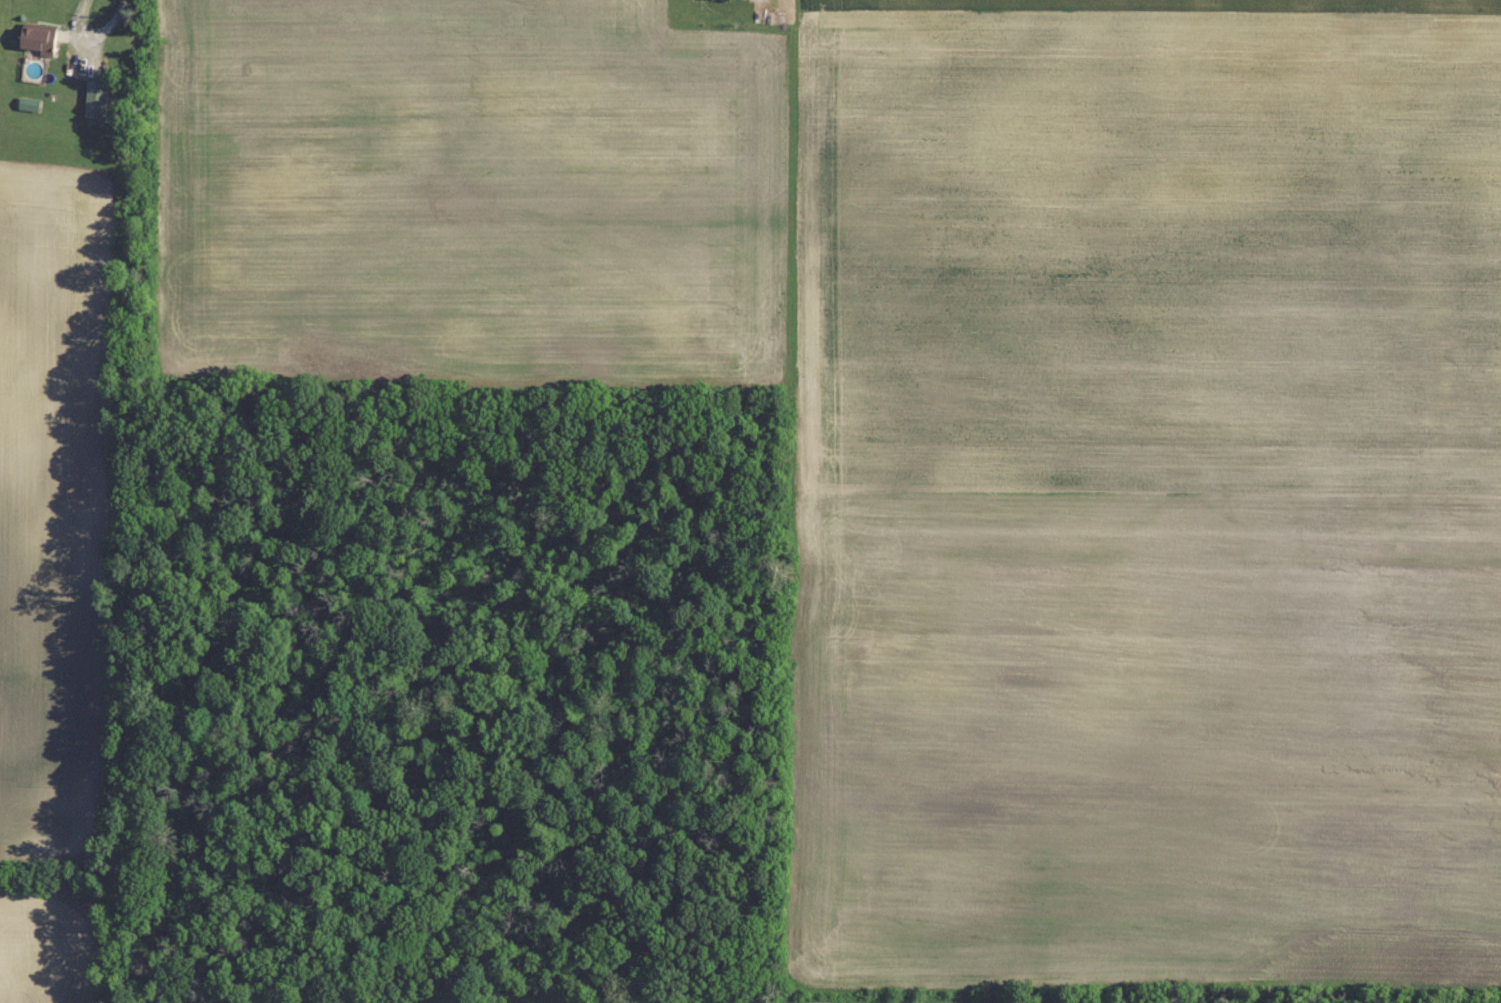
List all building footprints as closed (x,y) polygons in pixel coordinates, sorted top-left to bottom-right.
[(51,52),(53,27),(20,24),(18,49),(51,52)] [(106,80),(85,80),(84,117),(105,118),(106,80)] [(37,98),(18,97),(18,109),(37,110),(37,98)]
